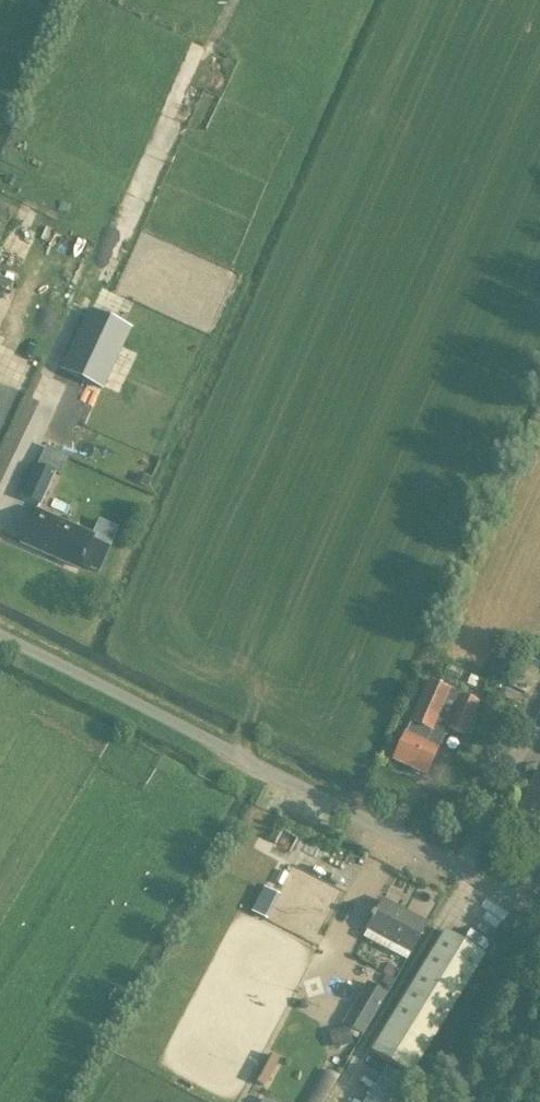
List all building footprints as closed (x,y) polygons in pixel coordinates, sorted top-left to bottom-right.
[(90,311),(63,370),(96,386),(103,389),(130,329),(105,318),(90,311)] [(41,505),(54,475),(38,468),(25,498),(41,505)] [(139,475),(135,484),(148,489),(152,480),(139,475)] [(79,569),(94,537),(37,512),(23,543),(79,569)] [(524,656),(521,664),(536,672),(539,663),(524,656)] [(478,680),(470,677),(467,685),(474,688),(478,680)] [(514,678),(510,687),(525,694),(529,685),(514,678)] [(464,735),(478,703),(429,681),(394,760),(427,775),(427,776),(445,735),(446,736),(449,729),(464,735)] [(519,817),(539,826),(539,773),(538,772),(519,817)] [(264,889),(252,913),(268,921),(280,897),(264,889)] [(413,955),(429,925),(385,902),(369,932),(413,955)] [(410,1078),(485,957),(445,933),(370,1054),(410,1078)] [(383,984),(392,988),(395,981),(387,977),(383,984)] [(362,1035),(386,995),(369,985),(345,1025),(362,1035)] [(341,1047),(352,1044),(347,1028),(330,1033),(334,1044),(341,1047)] [(279,1061),(271,1056),(256,1083),(264,1087),(279,1061)] [(404,1089),(409,1080),(387,1066),(381,1075),(404,1089)] [(309,1101),(326,1101),(339,1080),(326,1072),(309,1101)] [(397,1099),(404,1089),(381,1075),(375,1085),(397,1099)] [(254,1086),(249,1094),(258,1099),(264,1087),(256,1083),(254,1086)] [(397,1099),(375,1085),(364,1101),(396,1101),(397,1099)]
